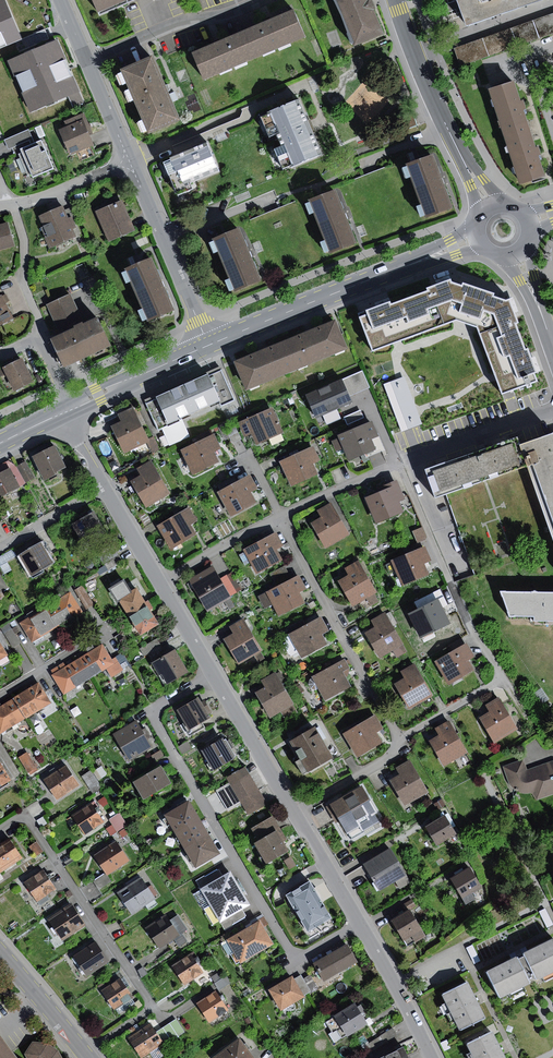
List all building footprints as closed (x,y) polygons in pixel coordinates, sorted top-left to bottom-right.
[(15,42),(22,39),(5,0),(0,0),(0,48),(15,42)] [(98,13),(129,0),(92,0),(98,13)] [(352,45),(382,33),(373,10),(376,9),(374,2),(373,0),(335,0),(352,45)] [(469,25),(545,0),(461,0),(469,25)] [(260,24),(244,31),(255,58),(305,37),(294,10),(260,24)] [(455,48),(461,66),(552,34),(552,14),(455,48)] [(45,29),(22,39),(15,42),(19,51),(49,38),(47,34),(45,29)] [(204,80),(255,58),(244,31),(215,43),(192,53),(204,80)] [(58,40),(9,61),(30,112),(68,96),(79,92),(58,40)] [(149,134),(180,120),(152,56),(121,69),(149,134)] [(489,89),(504,137),(531,128),(525,110),(527,109),(526,104),(524,100),(521,101),(514,81),(489,89)] [(79,92),(68,96),(74,110),(85,105),(79,92)] [(271,113),(261,117),(270,137),(280,133),(285,145),(274,149),(283,169),(294,165),(295,168),(323,156),(311,126),(299,99),(271,111),(271,113)] [(59,129),(70,155),(77,152),(81,161),(94,155),(91,146),(95,144),(90,133),(92,132),(84,113),(64,121),(67,126),(59,129)] [(41,125),(35,128),(39,138),(45,136),(41,125)] [(537,147),(531,128),(504,137),(520,185),(546,176),(539,155),(542,154),(540,150),(539,146),(537,147)] [(29,129),(4,140),(9,150),(33,139),(29,129)] [(33,177),(53,168),(41,140),(21,149),(33,177)] [(207,142),(170,158),(171,159),(164,162),(178,195),(193,189),(190,182),(219,170),(207,142)] [(434,154),(407,163),(425,218),(453,209),(442,180),(434,154)] [(336,189),(309,200),(330,253),(357,243),(346,214),(336,189)] [(123,200),(95,211),(109,242),(136,230),(123,200)] [(68,218),(63,206),(39,217),(47,236),(44,237),(49,249),(76,236),(73,229),(76,227),(72,217),(68,218)] [(15,246),(8,223),(0,225),(0,250),(15,246)] [(241,228),(213,239),(234,292),(262,281),(250,251),(241,228)] [(152,257),(125,269),(148,322),(175,310),(152,257)] [(408,297),(421,334),(455,321),(467,325),(479,289),(450,280),(437,285),(408,297)] [(479,289),(467,325),(478,329),(487,352),(525,338),(515,311),(511,300),(479,289)] [(51,339),(64,368),(112,346),(99,317),(84,324),(70,293),(46,304),(60,335),(51,339)] [(13,319),(2,296),(0,297),(0,325),(13,319)] [(421,334),(408,297),(378,308),(359,315),(373,352),(421,334)] [(286,341),(298,370),(348,349),(336,320),(286,341)] [(525,338),(487,352),(502,395),(540,381),(533,361),(525,338)] [(298,370),(286,341),(235,361),(247,390),(298,370)] [(23,358),(3,367),(14,392),(34,383),(23,358)] [(235,400),(221,369),(145,401),(158,431),(168,426),(167,424),(220,402),(222,406),(235,400)] [(362,370),(342,379),(350,396),(370,388),(362,370)] [(422,424),(404,376),(383,384),(401,431),(422,424)] [(342,379),(306,395),(316,418),(353,402),(350,396),(342,379)] [(133,406),(118,413),(121,421),(111,426),(124,453),(150,441),(133,406)] [(273,407),(238,422),(245,437),(252,434),(256,444),(269,439),(272,445),(284,440),(281,433),(284,432),(273,407)] [(360,410),(344,417),(347,424),(363,417),(360,410)] [(372,421),(338,435),(339,438),(344,449),(349,461),(377,449),(372,439),(379,436),(372,421)] [(235,425),(226,429),(233,443),(242,439),(235,425)] [(196,436),(198,441),(213,434),(210,429),(196,436)] [(198,441),(181,450),(193,474),(219,461),(214,451),(221,448),(214,434),(213,434),(198,441)] [(521,445),(552,538),(552,434),(521,445)] [(379,436),(372,439),(377,449),(378,452),(385,449),(379,436)] [(469,455),(426,469),(436,498),(446,494),(486,481),(524,468),(528,466),(521,445),(518,437),(497,445),(498,449),(470,459),(469,455)] [(344,449),(339,438),(332,441),(336,452),(344,449)] [(314,446),(279,462),(291,487),(318,475),(313,464),(321,460),(314,446)] [(55,447),(33,458),(45,481),(58,475),(56,472),(65,467),(55,447)] [(151,460),(137,468),(141,475),(131,481),(146,507),(170,493),(151,460)] [(10,468),(20,487),(25,485),(15,466),(8,461),(0,465),(0,473),(10,468)] [(26,462),(17,466),(26,483),(35,478),(26,462)] [(20,487),(10,468),(0,473),(0,498),(20,487)] [(220,490),(217,492),(230,517),(257,503),(251,492),(258,488),(250,474),(237,481),(220,490)] [(217,485),(220,490),(237,481),(234,476),(217,485)] [(382,491),(365,498),(376,524),(404,513),(400,502),(405,500),(397,480),(380,487),(382,491)] [(172,509),(175,515),(187,509),(183,502),(172,509)] [(332,502),(317,510),(321,517),(311,523),(326,548),(350,535),(332,502)] [(175,515),(157,526),(170,550),(197,535),(191,524),(197,521),(190,507),(187,509),(175,515)] [(94,511),(72,524),(82,543),(80,544),(84,552),(99,543),(97,539),(107,533),(94,511)] [(422,527),(413,531),(417,542),(427,538),(422,527)] [(277,532),(244,550),(257,574),(283,560),(276,549),(283,545),(277,532)] [(41,542),(19,555),(32,576),(54,563),(41,542)] [(426,545),(390,560),(401,587),(429,575),(423,564),(432,560),(426,545)] [(105,564),(119,555),(114,547),(100,556),(105,564)] [(0,557),(0,565),(17,556),(13,549),(0,557)] [(119,555),(105,564),(106,565),(109,570),(123,561),(119,555)] [(87,568),(88,568),(90,569),(91,568),(93,568),(94,566),(94,565),(94,563),(94,562),(93,560),(92,560),(90,559),(89,559),(87,560),(86,561),(85,562),(85,564),(85,565),(86,567),(87,568)] [(359,560),(345,568),(349,575),(339,581),(353,606),(367,598),(375,594),(377,592),(359,560)] [(109,570),(106,565),(97,570),(100,575),(109,570)] [(212,566),(189,580),(207,611),(230,597),(230,596),(219,579),(212,566)] [(285,566),(269,573),(273,580),(288,573),(285,566)] [(231,572),(219,579),(230,596),(241,590),(231,572)] [(2,591),(8,587),(0,573),(0,587),(2,591)] [(291,580),(288,573),(273,580),(276,587),(291,580)] [(276,587),(258,596),(264,609),(273,605),(278,616),(305,604),(300,594),(307,591),(300,576),(291,580),(276,587)] [(121,602),(130,618),(148,607),(136,588),(132,591),(124,579),(108,588),(118,604),(121,602)] [(83,586),(75,590),(87,609),(94,605),(83,586)] [(70,592),(44,608),(56,627),(82,612),(70,592)] [(535,594),(503,593),(509,617),(534,617),(535,621),(552,622),(552,594),(535,594)] [(375,594),(367,598),(371,606),(379,602),(375,594)] [(447,595),(413,611),(425,636),(452,624),(447,614),(454,611),(447,595)] [(159,624),(148,607),(130,618),(141,635),(159,624)] [(44,608),(20,623),(32,642),(56,627),(44,608)] [(385,612),(371,620),(375,627),(366,633),(379,658),(392,650),(403,645),(403,644),(385,612)] [(291,633),(289,635),(302,658),(327,644),(322,634),(328,631),(321,617),(306,625),(291,633)] [(244,618),(230,627),(234,634),(224,639),(239,664),(263,651),(244,618)] [(288,627),(291,633),(306,625),(303,618),(288,627)] [(4,633),(12,628),(9,623),(1,628),(4,633)] [(12,628),(4,633),(13,647),(21,643),(12,628)] [(157,639),(140,648),(145,656),(147,655),(162,646),(157,639)] [(0,642),(0,660),(8,655),(0,642)] [(467,643),(437,662),(450,685),(474,670),(469,661),(475,657),(467,643)] [(102,644),(80,657),(92,678),(107,669),(112,677),(124,670),(123,668),(116,657),(112,660),(102,644)] [(407,652),(403,645),(392,650),(397,658),(407,652)] [(166,655),(162,646),(147,655),(152,663),(166,655)] [(152,663),(166,685),(188,671),(175,649),(166,655),(152,663)] [(122,653),(116,657),(123,668),(129,664),(122,653)] [(54,674),(52,675),(64,695),(92,678),(80,657),(66,666),(64,662),(51,670),(54,674)] [(345,658),(311,677),(312,678),(310,679),(308,684),(311,688),(316,690),(319,690),(325,701),(351,686),(343,671),(351,667),(345,658)] [(415,663),(401,671),(405,678),(395,684),(409,710),(434,696),(415,663)] [(276,672),(261,681),(265,688),(256,693),(271,719),(282,712),(294,705),(295,705),(276,672)] [(39,683),(14,698),(26,718),(51,703),(39,683)] [(542,689),(533,695),(540,705),(549,699),(542,689)] [(14,698),(0,706),(0,733),(26,718),(14,698)] [(199,698),(177,710),(188,729),(202,722),(210,717),(199,698)] [(490,712),(479,718),(494,743),(518,729),(500,698),(486,705),(490,712)] [(298,713),(294,705),(282,712),(286,719),(298,713)] [(376,715),(344,734),(358,757),(383,742),(377,733),(384,728),(376,715)] [(439,735),(429,741),(445,767),(469,753),(450,720),(436,729),(439,735)] [(140,721),(114,734),(129,764),(155,750),(140,721)] [(202,722),(188,729),(191,735),(205,727),(202,722)] [(334,758),(316,728),(291,742),(301,759),(295,762),(303,775),(334,758)] [(223,738),(201,751),(213,771),(235,759),(233,757),(236,756),(226,739),(224,740),(223,738)] [(188,741),(178,747),(183,754),(192,749),(188,741)] [(28,752),(19,757),(29,774),(38,768),(28,752)] [(12,780),(6,771),(8,770),(1,758),(0,758),(0,787),(12,780)] [(401,775),(390,780),(405,806),(429,793),(411,760),(397,768),(401,775)] [(503,766),(509,783),(519,794),(532,794),(536,800),(552,794),(552,761),(527,770),(524,760),(503,766)] [(65,765),(44,779),(57,799),(78,785),(65,765)] [(103,765),(93,772),(99,780),(109,774),(103,765)] [(161,766),(133,782),(143,799),(171,783),(161,766)] [(246,766),(226,778),(230,783),(231,786),(250,775),(246,766)] [(91,771),(82,776),(93,793),(102,787),(91,771)] [(240,800),(259,789),(250,775),(231,786),(240,800)] [(231,786),(230,783),(216,790),(228,812),(242,804),(240,800),(231,786)] [(378,812),(362,785),(326,807),(336,822),(339,820),(347,834),(348,833),(352,838),(364,831),(367,836),(381,827),(379,823),(381,822),(376,814),(378,812)] [(267,803),(259,789),(240,800),(242,804),(248,814),(267,803)] [(105,796),(99,801),(102,805),(108,800),(105,796)] [(442,799),(434,804),(438,810),(446,805),(442,799)] [(174,831),(199,816),(190,800),(165,814),(174,831)] [(91,802),(71,815),(84,834),(103,822),(99,815),(102,813),(97,806),(95,808),(91,802)] [(113,825),(106,829),(111,836),(127,825),(119,814),(110,820),(113,825)] [(446,815),(426,827),(437,846),(457,834),(446,815)] [(174,831),(184,848),(209,833),(199,816),(174,831)] [(258,841),(254,843),(266,864),(288,852),(281,838),(285,836),(273,816),(251,828),(258,841)] [(43,817),(37,820),(41,827),(47,824),(43,817)] [(125,829),(119,832),(123,837),(128,834),(125,829)] [(209,833),(184,848),(196,868),(221,854),(209,833)] [(22,858),(9,838),(0,844),(0,872),(22,858)] [(37,841),(29,846),(36,856),(44,851),(37,841)] [(106,873),(108,876),(130,861),(116,841),(94,856),(106,873)] [(390,848),(363,864),(380,891),(393,883),(407,875),(390,848)] [(196,880),(201,888),(222,876),(218,868),(196,880)] [(472,868),(452,878),(467,905),(476,900),(472,893),(483,887),(472,868)] [(43,869),(24,882),(40,906),(49,899),(47,895),(57,889),(43,869)] [(201,888),(220,922),(242,910),(250,905),(231,871),(222,876),(201,888)] [(108,876),(106,873),(95,880),(101,889),(112,882),(108,876)] [(127,887),(117,893),(131,914),(155,898),(139,874),(125,884),(127,887)] [(411,882),(407,875),(393,883),(398,890),(411,882)] [(499,883),(504,900),(509,898),(505,881),(499,883)] [(332,917),(310,882),(287,896),(309,932),(332,917)] [(220,922),(201,888),(193,893),(213,926),(220,922)] [(412,899),(403,904),(406,910),(415,905),(412,899)] [(73,904),(49,919),(62,940),(87,925),(73,904)] [(539,911),(547,928),(552,925),(552,924),(545,908),(539,911)] [(393,920),(407,946),(426,936),(411,909),(405,913),(403,910),(398,913),(400,916),(393,920)] [(242,910),(220,922),(225,931),(247,918),(242,910)] [(166,915),(146,928),(160,949),(175,940),(183,934),(188,931),(178,915),(170,921),(166,915)] [(260,920),(227,940),(234,952),(230,954),(236,964),(239,962),(240,964),(274,944),(260,920)] [(187,941),(183,934),(175,940),(179,947),(187,941)] [(486,972),(499,998),(529,983),(527,981),(534,977),(535,981),(552,972),(552,940),(552,939),(522,954),(523,956),(517,959),(516,957),(486,972)] [(96,941),(73,956),(87,976),(109,961),(96,941)] [(347,943),(313,963),(324,982),(358,962),(347,943)] [(472,945),(466,948),(474,964),(480,961),(472,945)] [(209,953),(205,956),(209,963),(214,960),(209,953)] [(191,954),(172,966),(184,984),(203,972),(191,954)] [(211,977),(215,983),(223,977),(219,972),(211,977)] [(301,974),(294,978),(304,996),(311,992),(303,979),(301,974)] [(215,983),(214,983),(219,991),(231,983),(227,975),(223,977),(215,983)] [(311,975),(303,979),(311,992),(318,988),(311,975)] [(293,976),(269,990),(281,1011),(305,997),(304,996),(294,978),(293,976)] [(120,978),(102,990),(115,1009),(133,997),(120,978)] [(468,982),(443,994),(460,1028),(485,1016),(468,982)] [(216,991),(197,1003),(209,1023),(228,1011),(221,1000),(225,998),(223,994),(220,996),(216,991)] [(355,1003),(325,1022),(331,1031),(327,1033),(334,1043),(347,1035),(348,1037),(368,1025),(355,1003)] [(176,1019),(157,1031),(164,1043),(166,1045),(185,1032),(176,1019)] [(151,1023),(128,1038),(141,1057),(150,1052),(161,1044),(164,1043),(157,1031),(151,1023)] [(393,1028),(380,1036),(385,1043),(386,1045),(398,1037),(393,1028)] [(467,1043),(474,1057),(505,1057),(493,1032),(467,1043)] [(0,1034),(0,1057),(18,1057),(0,1034)] [(385,1043),(380,1036),(368,1043),(373,1050),(385,1043)] [(214,1057),(254,1057),(240,1039),(214,1057)] [(447,1040),(441,1042),(445,1051),(451,1048),(447,1040)] [(32,1042),(25,1054),(27,1057),(62,1057),(59,1052),(47,1044),(32,1042)] [(150,1052),(154,1057),(160,1057),(167,1053),(161,1044),(150,1052)] [(404,1047),(381,1057),(409,1057),(404,1047)]
